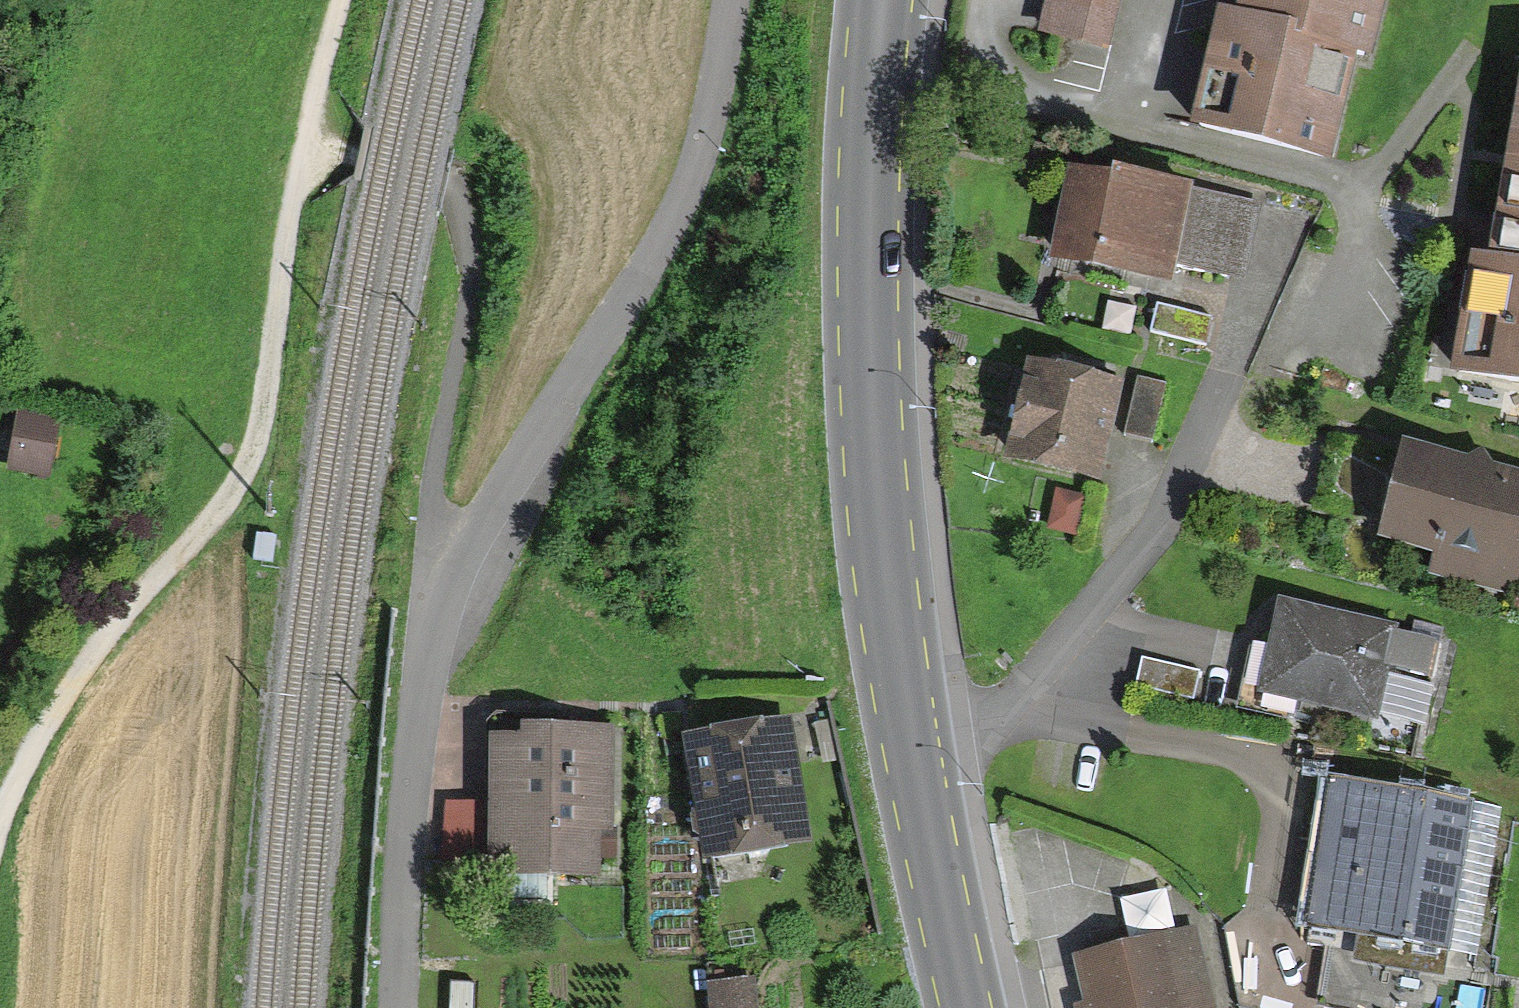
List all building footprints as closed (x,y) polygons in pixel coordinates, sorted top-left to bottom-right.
[(1037,31),(1110,49),(1122,0),(1045,0),(1037,31)] [(1379,0),(1245,0),(1240,21),(1211,15),(1186,130),(1320,160),(1345,48),(1367,52),(1379,0)] [(1498,264),(1469,260),(1451,376),(1518,387),(1518,135),(1498,264)] [(1229,274),(1244,208),(1064,169),(1045,257),(1160,282),(1165,260),(1229,274)] [(1121,387),(1031,366),(1008,463),(1097,485),(1121,387)] [(1163,385),(1137,380),(1125,436),(1151,441),(1163,385)] [(60,417),(16,410),(6,473),(50,480),(60,417)] [(1459,464),(1399,448),(1376,538),(1430,553),(1425,574),(1506,595),(1518,546),(1518,479),(1481,469),(1474,454),(1459,464)] [(1075,504),(1050,498),(1041,534),(1066,540),(1075,504)] [(1437,637),(1278,605),(1260,698),(1377,721),(1388,667),(1430,675),(1437,637)] [(1198,671),(1144,660),(1138,690),(1192,702),(1198,671)] [(789,727),(684,742),(701,858),(806,843),(789,727)] [(514,744),(485,743),(484,874),(585,875),(585,833),(603,833),(604,728),(515,728),(514,744)] [(1501,810),(1328,783),(1305,929),(1360,938),(1356,964),(1444,977),(1448,953),(1478,958),(1501,810)] [(1184,934),(1070,960),(1081,1007),(1075,1007),(1201,1007),(1184,934)] [(745,981),(699,984),(701,1007),(747,1007),(745,981)]
